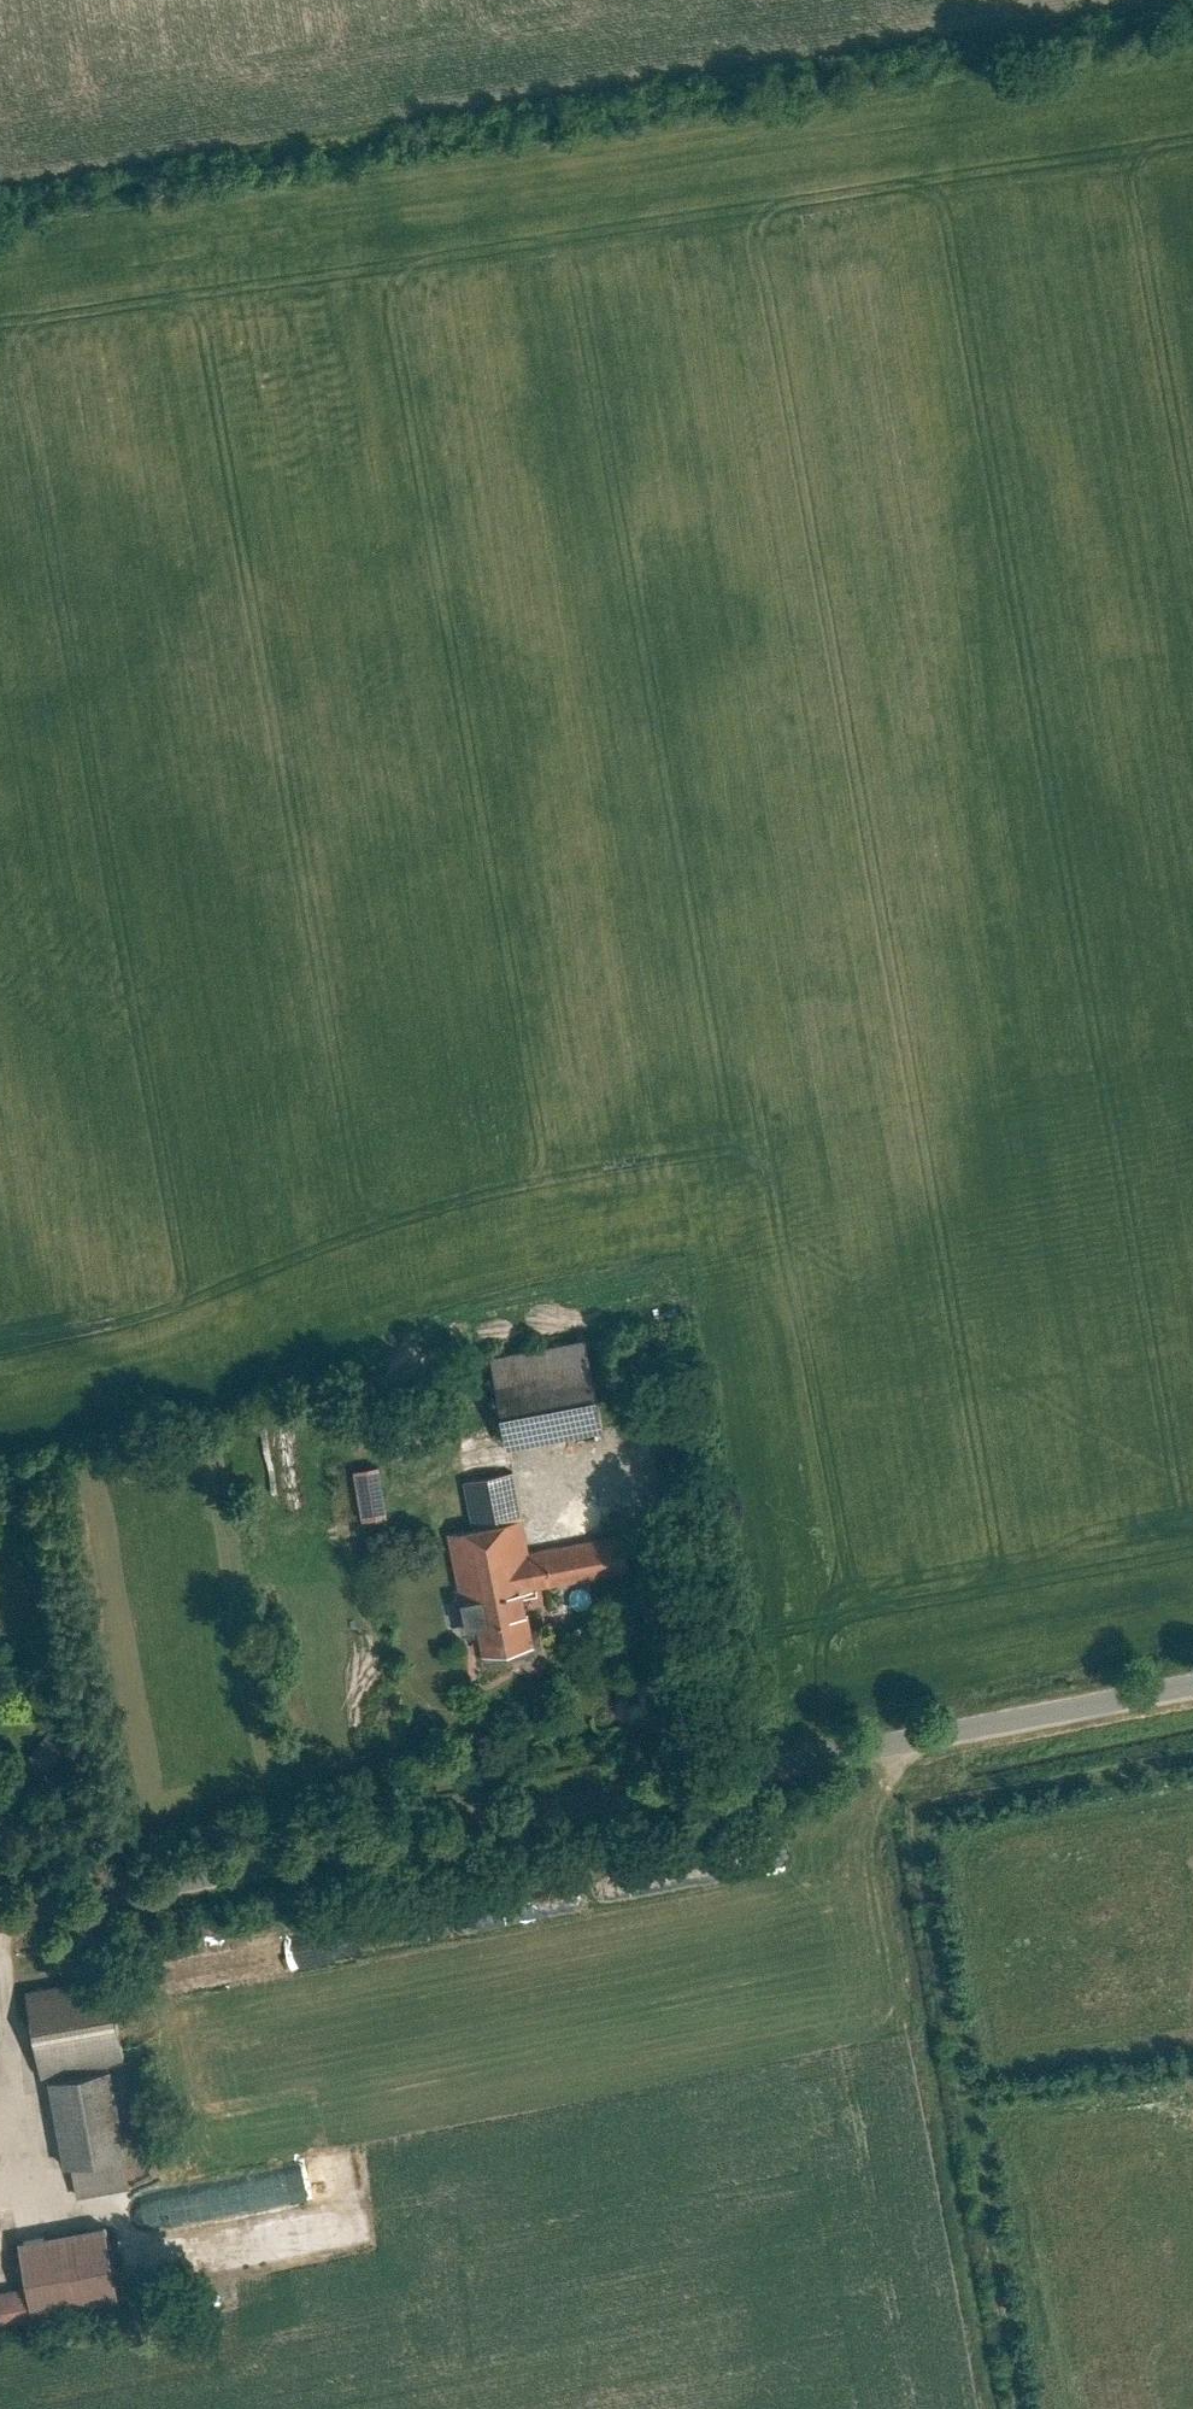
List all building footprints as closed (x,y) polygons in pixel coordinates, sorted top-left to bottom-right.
[(464,1355),(484,1450),(585,1429),(565,1334),(464,1355)] [(384,1463),(358,1466),(364,1513),(390,1510),(384,1463)] [(439,1514),(489,1509),(485,1469),(435,1474),(439,1514)] [(430,1531),(458,1662),(517,1649),(504,1591),(607,1569),(598,1528),(502,1548),(496,1517),(430,1531)] [(101,1978),(11,1995),(27,2080),(117,2063),(101,1978)] [(104,2075),(34,2087),(50,2176),(65,2174),(69,2194),(123,2184),(104,2075)] [(90,2225),(12,2236),(17,2274),(78,2266),(74,2237),(91,2235),(90,2225)]
